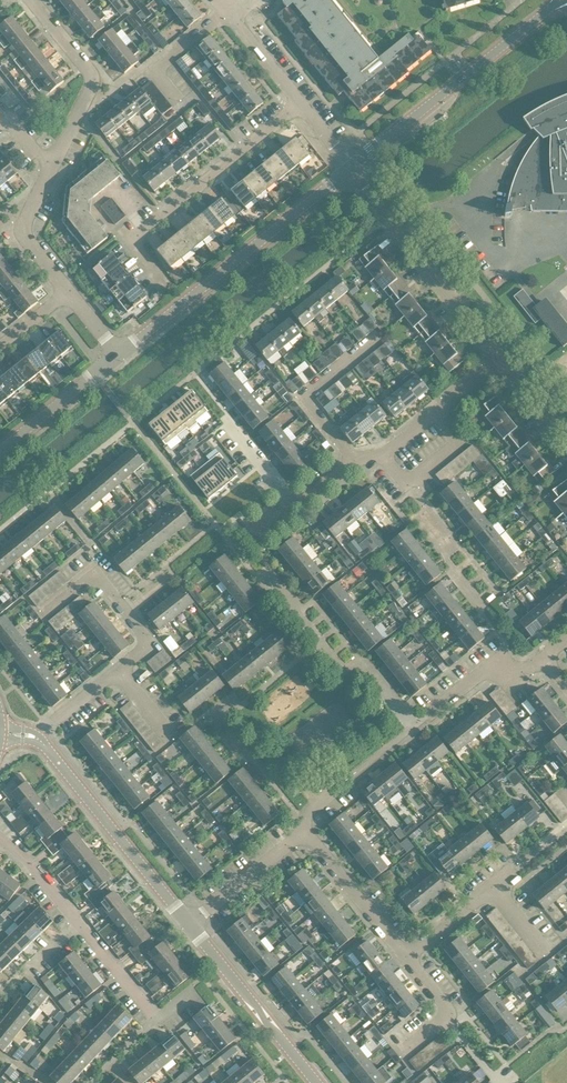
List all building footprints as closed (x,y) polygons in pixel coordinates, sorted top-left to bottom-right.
[(64,6),(73,17),(87,5),(83,0),(72,0),(64,6)] [(116,0),(115,0),(111,3),(117,11),(122,7),(116,0)] [(135,2),(141,10),(146,6),(141,0),(137,0),(135,2)] [(188,0),(177,0),(170,5),(179,16),(192,5),(188,0)] [(282,2),(287,7),(277,15),(297,39),(294,41),(338,96),(343,91),(360,112),(409,72),(407,70),(431,50),(425,42),(419,35),(421,33),(419,31),(411,37),(409,34),(378,59),(332,2),(331,0),(285,0),(282,2)] [(446,11),(456,7),(457,11),(460,9),(459,6),(470,3),(471,6),(473,5),(474,5),(473,2),(480,0),(443,0),(446,11)] [(92,11),(87,5),(73,17),(82,27),(102,11),(98,6),(92,11)] [(201,17),(192,5),(179,16),(187,27),(201,17)] [(152,14),(146,6),(141,10),(147,18),(152,14)] [(105,16),(102,11),(82,27),(91,38),(104,27),(99,21),(105,16)] [(132,25),(137,22),(130,14),(126,18),(132,25)] [(0,26),(0,30),(3,34),(0,36),(0,43),(20,27),(12,16),(0,26)] [(122,29),(118,24),(98,40),(107,51),(121,40),(116,34),(122,29)] [(154,36),(159,32),(153,24),(148,28),(154,36)] [(145,33),(139,25),(135,29),(141,36),(145,33)] [(20,27),(0,43),(4,48),(10,43),(15,49),(29,38),(20,27)] [(159,32),(154,36),(164,48),(169,45),(159,32)] [(154,43),(148,36),(143,39),(149,47),(154,43)] [(210,36),(197,47),(206,58),(219,48),(210,36)] [(29,38),(15,49),(20,55),(14,60),(18,65),(38,49),(29,38)] [(121,40),(107,51),(116,62),(136,46),(132,41),(126,46),(121,40)] [(140,50),(136,46),(116,62),(125,73),(138,62),(133,55),(140,50)] [(219,48),(206,58),(214,69),(228,59),(219,48)] [(47,60),(38,49),(18,65),(22,70),(28,65),(33,71),(47,60)] [(181,58),(176,61),(186,74),(191,70),(181,58)] [(237,70),(228,59),(214,69),(224,81),(237,70)] [(47,60),(33,71),(37,77),(31,82),(35,86),(55,70),(47,60)] [(10,71),(3,64),(0,67),(0,69),(5,75),(10,71)] [(64,81),(55,70),(35,86),(39,91),(45,86),(50,92),(64,81)] [(197,78),(191,70),(186,74),(192,82),(197,78)] [(237,70),(224,81),(228,86),(224,89),(228,94),(232,91),(246,81),(237,70)] [(10,71),(5,75),(14,86),(18,82),(10,71)] [(151,80),(141,89),(140,88),(145,94),(155,86),(151,80)] [(254,92),(246,81),(232,91),(237,97),(233,100),(237,105),(241,102),(254,92)] [(27,93),(18,82),(14,86),(22,97),(27,93)] [(202,84),(197,88),(204,96),(209,92),(202,84)] [(160,91),(155,86),(145,94),(149,99),(160,91)] [(145,94),(140,88),(129,97),(143,114),(154,106),(154,105),(149,99),(145,94)] [(160,91),(149,99),(154,105),(164,96),(160,91)] [(209,92),(204,96),(210,104),(215,100),(209,92)] [(254,92),(241,102),(250,113),(263,103),(254,92)] [(523,119),(531,130),(533,129),(539,136),(535,140),(533,143),(531,146),(524,157),(518,168),(513,180),(510,193),(507,205),(506,205),(505,216),(512,214),(512,210),(526,208),(525,206),(530,205),(531,211),(566,211),(566,95),(564,97),(555,100),(538,109),(523,119)] [(31,108),(36,104),(30,96),(25,100),(31,108)] [(168,102),(164,96),(154,105),(154,106),(154,105),(158,110),(168,102)] [(188,109),(197,101),(192,96),(184,104),(188,109)] [(129,97),(118,106),(129,119),(137,113),(139,116),(142,113),(143,115),(143,114),(129,97)] [(205,117),(211,112),(201,100),(196,105),(205,117)] [(168,102),(158,110),(162,115),(172,107),(168,102)] [(129,119),(118,106),(107,115),(118,128),(129,119)] [(221,118),(226,114),(220,106),(215,110),(221,118)] [(226,114),(221,118),(231,130),(236,127),(226,114)] [(118,128),(107,115),(96,124),(107,137),(118,128)] [(180,117),(173,123),(177,128),(184,122),(180,117)] [(156,130),(164,124),(160,119),(152,125),(156,130)] [(177,128),(173,123),(165,129),(169,134),(177,128)] [(210,124),(204,129),(200,123),(194,127),(199,133),(209,146),(221,138),(210,124)] [(156,130),(152,125),(141,134),(145,139),(156,130)] [(209,146),(199,133),(188,142),(198,155),(209,146)] [(145,139),(141,134),(130,143),(134,148),(145,139)] [(162,139),(158,134),(150,141),(154,146),(162,139)] [(299,164),(310,155),(296,138),(285,147),(299,164)] [(188,142),(182,146),(178,140),(172,145),(174,148),(187,164),(198,155),(188,142)] [(154,146),(150,141),(143,147),(147,152),(154,146)] [(134,148),(130,143),(122,149),(126,154),(134,148)] [(285,147),(275,156),(288,173),(299,164),(285,147)] [(187,164),(174,148),(163,157),(165,160),(176,173),(187,164)] [(104,156),(78,177),(79,178),(74,182),(73,181),(66,186),(63,222),(88,253),(107,237),(87,212),(88,200),(87,198),(91,194),(94,197),(120,176),(104,156)] [(275,156),(264,164),(277,181),(288,173),(275,156)] [(0,161),(0,171),(8,180),(17,173),(5,157),(0,161)] [(138,171),(128,158),(122,163),(132,176),(138,171)] [(165,160),(160,164),(156,158),(150,163),(154,169),(165,182),(176,173),(165,160)] [(277,181),(264,164),(253,173),(267,190),(277,181)] [(154,169),(149,173),(146,169),(140,174),(154,191),(165,182),(154,169)] [(253,173),(242,182),(256,199),(267,190),(253,173)] [(231,191),(233,192),(228,196),(241,212),(245,208),(245,207),(256,199),(242,182),(231,191)] [(112,198),(101,206),(115,224),(126,215),(112,198)] [(211,207),(224,224),(235,215),(222,198),(211,207)] [(157,217),(147,206),(148,205),(142,199),(134,205),(146,219),(150,215),(154,219),(157,217)] [(211,207),(200,216),(213,233),(224,224),(211,207)] [(200,216),(189,224),(203,241),(213,233),(200,216)] [(189,224),(179,233),(192,250),(203,241),(189,224)] [(192,250),(179,233),(168,241),(181,259),(192,250)] [(181,259),(168,241),(157,250),(170,267),(181,259)] [(375,278),(388,268),(379,257),(381,255),(375,247),(383,241),(355,263),(360,260),(375,278)] [(101,280),(123,262),(128,258),(124,253),(116,259),(111,254),(92,269),(101,280)] [(0,261),(0,279),(12,269),(3,259),(0,261)] [(123,262),(101,280),(110,291),(129,276),(124,270),(127,268),(123,262)] [(388,268),(375,278),(370,282),(376,289),(380,286),(390,297),(405,285),(399,277),(397,279),(388,268)] [(0,279),(0,283),(3,286),(0,289),(0,295),(1,296),(21,280),(12,269),(0,279)] [(129,276),(110,291),(119,302),(141,284),(136,279),(133,281),(129,276)] [(337,299),(348,290),(337,276),(325,285),(337,299)] [(29,291),(21,280),(1,296),(4,301),(11,296),(15,302),(29,291)] [(151,281),(143,285),(147,293),(155,288),(151,281)] [(353,295),(360,290),(353,282),(347,287),(353,295)] [(141,284),(119,302),(127,312),(137,304),(141,309),(146,305),(142,300),(146,297),(142,291),(144,289),(141,284)] [(337,299),(325,285),(314,294),(326,308),(337,299)] [(405,285),(390,297),(405,316),(418,305),(409,294),(411,292),(405,285)] [(529,316),(536,311),(539,308),(523,289),(514,296),(529,316)] [(29,291),(15,302),(20,308),(14,313),(18,318),(38,302),(29,291)] [(314,294),(303,303),(315,317),(319,323),(324,318),(320,313),(326,308),(314,294)] [(99,299),(95,303),(104,314),(108,310),(99,299)] [(315,317),(303,303),(292,312),(304,326),(315,317)] [(374,310),(370,305),(364,310),(368,314),(374,310)] [(427,316),(418,305),(405,316),(420,334),(435,322),(429,314),(427,316)] [(370,332),(377,327),(370,317),(363,323),(370,332)] [(290,318),(278,328),(290,342),(301,333),(290,318)] [(435,322),(420,334),(435,353),(448,342),(439,331),(441,330),(435,322)] [(272,333),(267,337),(278,351),(284,357),(288,354),(288,352),(284,347),(290,342),(278,328),(277,328),(275,326),(270,330),(272,333)] [(359,341),(366,335),(359,326),(351,332),(359,341)] [(48,340),(61,356),(72,347),(59,331),(48,340)] [(566,342),(566,332),(558,339),(563,346),(566,342)] [(348,350),(355,344),(348,335),(340,341),(348,350)] [(278,351),(267,337),(256,345),(267,360),(278,351)] [(48,340),(37,348),(50,364),(61,356),(48,340)] [(448,342),(435,353),(444,364),(440,367),(446,374),(474,353),(473,352),(465,359),(459,352),(457,353),(448,342)] [(344,353),(337,344),(335,343),(322,354),(330,364),(344,353)] [(392,352),(384,343),(377,349),(384,358),(392,352)] [(37,348),(27,357),(39,373),(44,369),(46,371),(52,366),(50,364),(37,348)] [(257,354),(253,349),(248,352),(252,358),(257,354)] [(373,352),(366,358),(373,367),(381,361),(373,352)] [(262,361),(257,354),(252,358),(258,364),(262,361)] [(319,356),(321,357),(313,363),(321,372),(330,364),(322,354),(319,356)] [(27,357),(16,366),(29,382),(39,373),(27,357)] [(373,367),(366,358),(355,367),(362,376),(369,370),(371,373),(375,370),(373,367)] [(233,373),(224,362),(209,374),(218,385),(233,373)] [(63,379),(72,371),(67,364),(57,372),(63,379)] [(29,382),(16,366),(5,374),(18,390),(29,382)] [(309,381),(317,375),(309,366),(302,372),(309,381)] [(275,376),(270,370),(265,373),(270,380),(275,376)] [(233,373),(218,385),(227,396),(242,384),(233,373)] [(5,374),(0,379),(0,390),(7,399),(18,390),(5,374)] [(346,374),(339,380),(346,389),(353,383),(346,374)] [(298,375),(291,381),(289,379),(285,382),(294,393),(306,384),(298,375)] [(417,399),(428,390),(417,375),(405,385),(417,399)] [(275,376),(270,380),(275,385),(279,382),(275,376)] [(335,383),(328,389),(335,398),(342,392),(335,383)] [(242,384),(227,396),(236,407),(251,395),(242,384)] [(417,399),(405,385),(394,394),(406,408),(417,399)] [(192,390),(180,399),(196,420),(208,411),(192,390)] [(494,427),(508,416),(499,405),(501,404),(495,396),(503,390),(475,412),(479,409),(494,427)] [(292,398),(287,392),(283,396),(288,402),(292,398)] [(324,392),(316,398),(324,407),(331,401),(324,392)] [(406,408),(394,394),(383,403),(395,417),(406,408)] [(260,406),(251,395),(236,407),(245,418),(260,406)] [(371,404),(363,410),(374,425),(386,415),(371,398),(368,401),(371,404)] [(180,399),(170,407),(187,428),(189,430),(198,422),(196,420),(180,399)] [(260,406),(245,418),(254,429),(268,417),(260,406)] [(170,407),(161,414),(178,435),(187,428),(170,407)] [(304,413),(300,407),(295,411),(300,417),(304,413)] [(357,411),(359,413),(352,419),(363,434),(374,425),(363,410),(361,408),(357,411)] [(309,419),(304,413),(300,417),(305,423),(309,419)] [(161,414),(149,424),(166,445),(178,435),(161,414)] [(517,428),(508,416),(494,427),(509,446),(525,433),(519,426),(517,428)] [(352,419),(340,428),(352,443),(363,434),(352,419)] [(267,443),(282,431),(273,420),(258,432),(267,443)] [(322,435),(317,428),(312,432),(318,439),(322,435)] [(291,442),(282,431),(267,443),(276,454),(291,442)] [(525,433),(509,446),(505,449),(511,457),(515,454),(518,457),(511,463),(517,471),(524,465),(538,454),(529,443),(531,441),(525,433)] [(322,435),(318,439),(322,444),(327,440),(322,435)] [(291,442),(276,454),(285,465),(300,453),(291,442)] [(472,444),(435,474),(444,485),(481,455),(472,444)] [(335,451),(331,446),(324,451),(328,456),(335,451)] [(122,457),(133,472),(145,462),(132,448),(122,457)] [(219,453),(210,460),(222,476),(228,483),(238,475),(219,453)] [(309,464),(300,453),(285,465),(294,476),(309,464)] [(538,454),(524,465),(539,483),(535,486),(535,487),(563,465),(563,464),(555,471),(549,463),(547,465),(538,454)] [(122,457),(110,467),(122,481),(133,472),(122,457)] [(210,460),(200,468),(213,483),(218,491),(228,483),(222,476),(210,460)] [(489,472),(494,468),(489,462),(484,466),(489,472)] [(110,467),(99,476),(111,491),(122,481),(110,467)] [(209,499),(218,491),(213,483),(200,468),(190,476),(209,499)] [(494,468),(489,472),(494,478),(499,475),(494,468)] [(99,476),(88,486),(100,500),(111,491),(99,476)] [(566,510),(566,486),(564,482),(566,479),(544,498),(548,495),(563,513),(566,510)] [(455,481),(440,493),(449,504),(464,492),(455,481)] [(145,487),(149,492),(155,487),(151,482),(145,487)] [(507,494),(511,490),(507,484),(502,488),(507,494)] [(157,491),(161,495),(167,490),(163,485),(157,491)] [(100,500),(88,486),(77,495),(89,510),(100,500)] [(149,492),(145,487),(139,492),(143,497),(149,492)] [(367,487),(356,496),(368,511),(379,502),(367,487)] [(511,490),(507,494),(512,500),(517,496),(511,490)] [(464,492),(449,504),(458,515),(473,503),(464,492)] [(89,510),(77,495),(66,505),(78,519),(89,510)] [(356,496),(345,505),(357,520),(368,511),(356,496)] [(141,504),(145,508),(151,504),(147,499),(141,504)] [(129,501),(123,506),(127,511),(133,506),(129,501)] [(481,514),(473,503),(458,515),(467,526),(481,514)] [(145,508),(141,504),(135,509),(139,514),(145,508)] [(55,505),(43,514),(55,529),(67,520),(55,505)] [(168,514),(180,529),(191,520),(179,505),(168,514)] [(345,505),(334,514),(346,529),(357,520),(345,505)] [(127,511),(123,506),(117,511),(121,516),(127,511)] [(524,516),(529,512),(524,506),(519,509),(524,516)] [(529,512),(524,516),(529,522),(534,518),(529,512)] [(55,529),(43,514),(32,523),(44,538),(55,529)] [(168,514),(157,523),(169,538),(180,529),(168,514)] [(346,529),(334,514),(323,523),(335,538),(346,529)] [(490,525),(481,514),(467,526),(476,537),(490,525)] [(126,516),(120,522),(124,527),(130,521),(126,516)] [(101,524),(105,529),(111,524),(107,519),(101,524)] [(124,527),(120,522),(114,526),(118,531),(124,527)] [(32,523),(21,533),(33,547),(44,538),(32,523)] [(157,523),(146,532),(158,547),(169,538),(157,523)] [(105,529),(101,524),(94,529),(98,534),(101,532),(105,529)] [(321,534),(326,530),(321,524),(316,528),(321,534)] [(499,536),(490,525),(476,537),(484,548),(499,536)] [(542,538),(547,534),(542,527),(537,531),(542,538)] [(392,529),(386,534),(390,539),(396,534),(392,529)] [(415,540),(406,529),(391,541),(400,552),(415,540)] [(326,530),(321,534),(326,540),(331,536),(326,530)] [(146,532),(135,541),(147,556),(158,547),(146,532)] [(33,547),(21,533),(9,542),(21,556),(33,547)] [(390,539),(386,534),(380,539),(384,544),(390,539)] [(551,539),(547,534),(542,538),(547,543),(551,539)] [(108,540),(104,535),(98,540),(102,545),(108,540)] [(508,547),(499,536),(484,548),(493,559),(508,547)] [(287,561),(302,549),(293,537),(278,549),(287,561)] [(424,552),(415,540),(400,552),(409,563),(424,552)] [(135,541),(125,550),(136,565),(147,556),(135,541)] [(0,549),(0,553),(10,566),(21,556),(9,542),(0,549)] [(77,543),(71,548),(75,553),(81,548),(77,543)] [(363,550),(367,555),(373,550),(369,545),(363,550)] [(339,557),(344,553),(339,546),(334,550),(339,557)] [(517,558),(508,547),(493,559),(502,570),(517,558)] [(75,553),(71,548),(65,553),(69,558),(75,553)] [(302,549),(287,561),(296,572),(311,561),(302,549)] [(125,550),(114,559),(125,573),(136,565),(125,550)] [(367,555),(363,550),(357,554),(361,559),(367,555)] [(424,552),(409,563),(418,574),(432,563),(424,552)] [(0,553),(0,574),(10,566),(0,553)] [(349,559),(344,553),(339,557),(344,563),(349,559)] [(233,566),(224,555),(210,566),(219,578),(233,566)] [(517,558),(502,570),(511,581),(525,569),(517,558)] [(551,558),(544,563),(548,568),(555,562),(551,558)] [(52,571),(58,566),(55,561),(48,567),(52,571)] [(320,572),(311,561),(296,572),(306,583),(320,572)] [(359,568),(355,571),(358,575),(367,568),(362,561),(357,565),(359,568)] [(374,573),(379,569),(374,562),(369,566),(374,573)] [(432,563),(418,574),(427,585),(441,574),(432,563)] [(548,568),(544,563),(539,567),(543,572),(548,568)] [(242,578),(233,566),(219,578),(228,589),(242,578)] [(52,571),(48,567),(43,571),(47,576),(52,571)] [(379,569),(374,573),(379,578),(383,574),(379,569)] [(69,581),(60,570),(55,575),(63,585),(69,581)] [(329,583),(320,572),(306,583),(315,595),(329,583)] [(63,585),(55,575),(50,579),(58,589),(63,585)] [(522,581),(526,585),(532,580),(528,575),(522,581)] [(252,589),(242,578),(228,589),(237,601),(252,589)] [(343,578),(337,582),(322,594),(332,605),(346,593),(352,589),(343,578)] [(32,579),(26,585),(30,590),(36,584),(32,579)] [(58,589),(50,579),(44,583),(53,594),(58,589)] [(376,589),(381,585),(376,579),(371,583),(376,589)] [(526,585),(522,581),(516,585),(520,590),(526,585)] [(53,594),(44,583),(39,588),(47,598),(53,594)] [(392,595),(397,591),(391,583),(386,587),(392,595)] [(449,594),(440,583),(425,595),(434,606),(449,594)] [(30,590),(26,585),(20,589),(24,594),(30,590)] [(386,591),(381,585),(376,589),(381,595),(386,591)] [(552,595),(564,610),(566,607),(566,591),(563,586),(552,595)] [(182,587),(171,597),(182,611),(194,602),(182,587)] [(39,588),(34,592),(42,602),(47,598),(39,588)] [(194,598),(199,594),(194,588),(189,592),(194,598)] [(261,601),(252,589),(237,601),(246,612),(261,601)] [(401,596),(397,591),(392,595),(396,599),(401,596)] [(42,602),(34,592),(29,596),(37,606),(42,602)] [(356,605),(346,593),(332,605),(341,617),(356,605)] [(507,593),(505,595),(500,598),(504,603),(510,598),(507,593)] [(199,594),(194,598),(199,604),(204,600),(199,594)] [(221,594),(209,602),(213,607),(225,599),(221,594)] [(449,594),(434,606),(443,617),(458,605),(449,594)] [(89,606),(80,595),(75,599),(83,610),(89,606)] [(564,610),(552,595),(541,604),(553,619),(564,610)] [(182,611),(171,597),(159,606),(171,621),(182,611)] [(10,598),(3,603),(7,608),(14,602),(10,598)] [(83,610),(75,599),(70,604),(78,614),(79,614),(83,610)] [(394,611),(399,607),(394,601),(389,605),(394,611)] [(89,606),(83,610),(79,614),(88,625),(102,613),(93,602),(89,606)] [(70,604),(64,608),(73,618),(78,614),(70,604)] [(541,604),(530,613),(542,627),(553,619),(541,604)] [(34,610),(30,605),(25,609),(30,614),(34,610)] [(263,610),(259,605),(253,610),(257,615),(263,610)] [(365,616),(356,605),(341,617),(350,628),(365,616)] [(467,616),(458,605),(443,617),(452,628),(467,616)] [(171,621),(159,606),(148,615),(159,630),(171,621)] [(399,607),(394,611),(399,617),(404,613),(399,607)] [(73,618),(64,608),(59,612),(67,623),(73,618)] [(40,617),(34,610),(30,614),(35,621),(40,617)] [(212,621),(217,617),(212,610),(207,614),(212,621)] [(59,612),(54,617),(62,627),(67,623),(59,612)] [(414,622),(419,618),(414,612),(409,616),(414,622)] [(102,613),(88,625),(96,636),(111,624),(102,613)] [(542,627),(530,613),(519,622),(531,636),(542,627)] [(0,619),(0,637),(13,627),(4,615),(0,619)] [(374,628),(365,616),(350,628),(359,639),(374,628)] [(475,627),(467,616),(452,628),(461,639),(475,627)] [(62,627),(54,617),(48,621),(57,631),(62,627)] [(217,617),(212,621),(216,626),(221,622),(217,617)] [(419,618),(414,622),(419,629),(424,625),(419,618)] [(242,619),(236,624),(240,629),(243,632),(248,628),(245,625),(246,624),(242,619)] [(214,627),(210,622),(204,627),(208,632),(214,627)] [(120,635),(111,624),(96,636),(105,647),(120,635)] [(240,629),(236,624),(230,629),(234,634),(240,629)] [(49,636),(54,632),(50,626),(45,630),(49,636)] [(13,627),(0,637),(0,640),(8,650),(22,638),(13,627)] [(475,627),(461,639),(469,650),(484,638),(475,627)] [(383,639),(374,628),(359,639),(368,651),(383,639)] [(415,638),(420,634),(415,628),(410,632),(415,638)] [(279,630),(268,639),(279,654),(291,645),(279,630)] [(59,639),(54,632),(49,636),(54,643),(59,639)] [(65,643),(70,639),(65,633),(60,636),(65,643)] [(425,640),(420,634),(415,638),(420,644),(425,640)] [(431,644),(436,640),(432,634),(427,638),(431,644)] [(120,635),(105,647),(114,658),(129,646),(120,635)] [(193,636),(187,641),(191,645),(197,641),(193,636)] [(213,642),(217,647),(223,642),(219,637),(213,642)] [(22,638),(8,650),(17,661),(31,650),(22,638)] [(70,639),(65,643),(70,649),(75,645),(70,639)] [(279,654),(268,639),(256,648),(268,663),(279,654)] [(385,662),(399,650),(390,639),(375,651),(385,662)] [(436,640),(431,644),(436,650),(441,646),(436,640)] [(191,645),(187,641),(181,646),(185,651),(191,645)] [(217,647),(213,642),(207,647),(211,652),(217,647)] [(256,648),(245,658),(257,672),(268,663),(256,648)] [(67,659),(72,655),(68,649),(62,654),(67,659)] [(172,659),(163,649),(158,653),(166,664),(172,659)] [(41,661),(31,650),(17,661),(26,673),(41,661)] [(399,650),(385,662),(394,674),(408,662),(399,650)] [(434,660),(439,657),(433,650),(429,654),(434,660)] [(182,656),(186,661),(192,656),(188,651),(182,656)] [(158,653),(153,657),(161,668),(166,664),(158,653)] [(83,665),(88,661),(83,654),(78,658),(83,665)] [(78,662),(72,655),(67,659),(72,666),(78,662)] [(182,656),(177,660),(176,661),(180,666),(186,661),(182,656)] [(161,668),(153,657),(147,662),(155,672),(161,668)] [(439,657),(434,660),(438,666),(443,662),(439,657)] [(455,663),(454,663),(449,657),(445,660),(450,667),(455,663)] [(245,658),(233,667),(245,682),(257,672),(245,658)] [(41,661),(26,673),(35,684),(50,672),(41,661)] [(92,666),(88,661),(83,665),(87,670),(92,666)] [(408,662),(394,674),(403,685),(418,673),(408,662)] [(245,682),(233,667),(222,676),(234,691),(245,682)] [(165,669),(159,674),(163,679),(169,674),(165,669)] [(213,694),(224,685),(212,670),(201,680),(213,694)] [(85,681),(90,677),(85,671),(80,675),(85,681)] [(50,672),(35,684),(44,696),(59,684),(50,672)] [(427,685),(418,673),(403,685),(412,697),(427,685)] [(213,694),(201,680),(189,689),(201,703),(213,694)] [(59,684),(44,696),(53,707),(68,695),(59,684)] [(500,686),(489,694),(494,700),(504,692),(500,686)] [(541,688),(527,700),(536,711),(550,699),(541,688)] [(201,703),(189,689),(178,698),(189,713),(201,703)] [(508,697),(504,692),(494,700),(498,705),(508,697)] [(512,702),(508,697),(498,705),(502,710),(512,702)] [(550,699),(536,711),(545,722),(559,710),(550,699)] [(164,743),(130,701),(120,709),(154,751),(164,743)] [(501,716),(489,702),(478,711),(490,726),(501,716)] [(517,707),(512,702),(502,710),(506,716),(517,707)] [(559,710),(545,722),(554,733),(566,722),(566,719),(559,710)] [(478,711),(467,720),(479,735),(490,726),(478,711)] [(516,727),(520,723),(515,717),(511,721),(516,727)] [(125,723),(121,718),(116,722),(120,727),(125,723)] [(467,720),(455,729),(467,744),(479,735),(467,720)] [(125,723),(120,727),(126,734),(131,730),(125,723)] [(520,723),(516,727),(521,733),(525,729),(520,723)] [(204,737),(195,726),(180,738),(189,749),(204,737)] [(89,752),(104,740),(95,729),(80,741),(89,752)] [(467,744),(455,729),(444,738),(456,753),(467,744)] [(560,734),(545,746),(554,757),(566,747),(566,743),(560,734)] [(204,737),(189,749),(198,761),(213,749),(204,737)] [(449,751),(437,737),(425,746),(437,761),(449,751)] [(533,749),(538,745),(533,739),(528,743),(533,749)] [(113,752),(104,740),(89,752),(98,764),(113,752)] [(143,746),(139,740),(134,744),(138,750),(143,746)] [(143,746),(138,750),(143,756),(148,752),(143,746)] [(170,746),(156,758),(161,764),(175,752),(170,746)] [(437,761),(425,746),(414,755),(426,770),(437,761)] [(554,757),(563,768),(566,765),(566,747),(554,757)] [(213,749),(198,761),(207,772),(222,760),(213,749)] [(521,751),(514,756),(518,761),(525,756),(521,751)] [(113,752),(98,764),(107,775),(122,763),(113,752)] [(426,770),(414,755),(403,764),(415,779),(426,770)] [(518,761),(514,756),(508,761),(512,766),(518,761)] [(222,760),(207,772),(217,783),(231,772),(222,760)] [(131,774),(122,763),(107,775),(117,786),(131,774)] [(157,772),(162,768),(157,763),(152,766),(157,772)] [(407,777),(396,763),(384,772),(396,787),(407,777)] [(522,774),(527,770),(522,764),(517,768),(522,774)] [(495,766),(489,771),(493,776),(499,771),(495,766)] [(162,768),(157,772),(162,779),(167,775),(162,768)] [(252,779),(243,768),(228,780),(237,791),(252,779)] [(174,780),(179,776),(174,770),(169,774),(174,780)] [(493,776),(489,771),(483,776),(487,781),(493,776)] [(497,777),(501,782),(507,776),(503,771),(497,777)] [(396,787),(384,772),(373,781),(384,796),(396,787)] [(140,786),(131,774),(117,786),(126,798),(140,786)] [(184,782),(179,776),(174,780),(179,786),(184,782)] [(261,791),(252,779),(237,791),(246,803),(261,791)] [(535,790),(540,786),(535,780),(530,784),(535,790)] [(21,805),(35,793),(26,782),(20,787),(15,781),(2,791),(9,800),(14,797),(21,805)] [(373,781),(361,791),(373,805),(384,796),(373,781)] [(477,789),(473,784),(467,789),(471,794),(477,789)] [(481,789),(485,794),(491,789),(487,784),(481,789)] [(150,797),(140,786),(126,798),(135,809),(150,797)] [(545,792),(540,786),(535,790),(540,796),(545,792)] [(485,794),(481,789),(475,794),(479,799),(485,794)] [(180,801),(185,797),(180,791),(175,795),(180,801)] [(261,791),(246,803),(256,814),(270,802),(261,791)] [(451,791),(446,795),(450,800),(455,796),(451,791)] [(35,793),(21,805),(27,813),(23,817),(21,814),(11,823),(15,828),(44,804),(35,793)] [(193,803),(198,799),(192,793),(188,797),(193,803)] [(559,799),(555,793),(544,801),(549,807),(559,799)] [(450,800),(446,795),(439,800),(443,805),(450,800)] [(185,797),(180,801),(185,807),(190,803),(185,797)] [(207,807),(212,803),(207,797),(202,801),(207,807)] [(368,803),(363,797),(358,801),(363,807),(368,803)] [(559,799),(549,807),(553,812),(563,804),(559,799)] [(454,800),(448,805),(452,810),(458,805),(454,800)] [(151,824),(166,812),(157,801),(142,812),(151,824)] [(180,801),(171,808),(178,816),(186,809),(180,801)] [(280,814),(270,802),(256,814),(265,826),(280,814)] [(528,826),(539,817),(527,802),(516,811),(528,826)] [(53,815),(44,804),(15,828),(19,833),(29,824),(28,822),(32,819),(38,827),(53,815)] [(553,812),(557,817),(566,809),(566,808),(563,804),(553,812)] [(452,810),(448,805),(442,809),(446,814),(452,810)] [(528,826),(516,811),(512,805),(501,814),(505,820),(517,835),(528,826)] [(435,812),(431,807),(424,812),(428,817),(435,812)] [(205,818),(210,814),(205,809),(200,813),(205,818)] [(557,817),(561,823),(566,818),(566,809),(557,817)] [(175,823),(166,812),(151,824),(160,835),(175,823)] [(220,824),(225,820),(220,813),(215,817),(220,824)] [(353,824),(344,813),(329,824),(338,836),(353,824)] [(376,823),(381,819),(376,813),(371,817),(376,823)] [(210,814),(205,818),(210,825),(215,821),(210,814)] [(53,815),(38,827),(45,835),(40,839),(47,847),(65,833),(61,828),(62,827),(53,815)] [(426,822),(430,827),(436,822),(432,817),(426,822)] [(381,819),(376,823),(381,829),(386,825),(381,819)] [(225,820),(220,824),(225,830),(230,826),(225,820)] [(517,835),(505,820),(494,829),(506,844),(517,835)] [(414,821),(408,825),(412,830),(418,826),(414,821)] [(430,827),(426,822),(420,827),(424,832),(430,827)] [(184,835),(175,823),(160,835),(169,847),(184,835)] [(362,835),(353,824),(338,836),(347,846),(362,835)] [(482,847),(493,838),(481,824),(470,833),(482,847)] [(412,830),(408,825),(402,831),(406,836),(412,830)] [(223,841),(228,837),(222,830),(217,834),(223,841)] [(69,838),(65,833),(47,847),(53,855),(63,847),(70,856),(85,844),(75,832),(69,838)] [(470,833),(459,842),(471,856),(482,847),(470,833)] [(184,835),(169,847),(179,858),(193,846),(184,835)] [(362,835),(347,846),(344,849),(349,855),(352,853),(356,857),(370,846),(362,835)] [(393,845),(398,841),(393,835),(388,839),(393,845)] [(228,837),(223,841),(227,846),(232,842),(228,837)] [(239,837),(234,840),(239,846),(244,843),(239,837)] [(403,847),(398,841),(393,845),(398,851),(403,847)] [(459,842),(448,850),(460,865),(471,856),(459,842)] [(85,844),(70,856),(76,864),(72,867),(70,865),(58,875),(62,880),(94,855),(85,844)] [(202,858),(193,846),(179,858),(188,869),(202,858)] [(379,856),(370,846),(356,857),(364,868),(379,856)] [(460,865),(448,850),(437,859),(449,874),(460,865)] [(404,858),(408,863),(414,858),(410,853),(404,858)] [(94,855),(62,880),(66,885),(79,875),(77,873),(81,869),(88,878),(102,866),(94,855)] [(388,868),(379,856),(364,868),(373,880),(388,868)] [(202,858),(188,869),(197,881),(212,869),(202,858)] [(408,863),(404,858),(398,863),(402,868),(408,863)] [(102,866),(88,878),(94,886),(84,894),(91,902),(109,887),(105,883),(111,877),(102,866)] [(555,877),(566,892),(566,891),(566,870),(565,868),(555,877)] [(9,876),(0,869),(0,889),(9,876)] [(297,892),(312,880),(303,869),(288,881),(297,892)] [(388,870),(382,875),(386,880),(392,875),(388,870)] [(447,887),(446,887),(435,873),(424,882),(435,896),(447,887)] [(9,876),(0,889),(0,894),(9,900),(21,885),(9,876)] [(566,892),(555,877),(544,886),(556,900),(566,892)] [(312,880),(297,892),(306,903),(320,891),(312,880)] [(435,896),(424,882),(413,890),(425,905),(435,896)] [(556,900),(544,886),(533,895),(544,909),(556,900)] [(113,892),(109,887),(91,902),(97,910),(102,906),(108,914),(123,902),(114,891),(113,892)] [(425,905),(413,890),(402,900),(413,914),(425,905)] [(320,891),(306,903),(314,914),(329,902),(320,891)] [(272,904),(277,900),(272,894),(267,898),(272,904)] [(14,901),(21,908),(23,910),(29,905),(20,895),(14,901)] [(459,910),(467,903),(464,899),(456,906),(459,910)] [(21,908),(14,901),(8,907),(13,912),(16,909),(17,910),(19,910),(21,908)] [(284,920),(289,916),(293,913),(285,901),(275,909),(284,920)] [(109,924),(99,932),(103,937),(132,914),(123,902),(108,914),(115,923),(111,926),(109,924)] [(329,902),(314,914),(323,924),(338,913),(329,902)] [(269,915),(274,911),(269,905),(264,909),(269,915)] [(40,907),(30,917),(43,931),(53,921),(40,907)] [(501,913),(496,907),(486,915),(490,921),(501,913)] [(279,917),(274,911),(269,915),(274,921),(279,917)] [(346,924),(338,913),(323,924),(332,935),(346,924)] [(505,918),(501,913),(490,921),(494,926),(505,918)] [(132,914),(103,937),(107,943),(110,946),(116,941),(113,938),(118,934),(116,932),(120,928),(126,937),(141,925),(132,914)] [(476,924),(482,918),(478,914),(472,919),(476,924)] [(246,915),(242,918),(227,930),(236,942),(251,930),(255,926),(246,915)] [(294,922),(289,916),(284,920),(289,926),(294,922)] [(30,917),(19,927),(33,941),(43,931),(30,917)] [(505,918),(494,926),(499,932),(509,923),(505,918)] [(559,927),(563,932),(566,928),(566,925),(565,922),(559,927)] [(491,930),(486,923),(481,927),(486,934),(491,930)] [(513,928),(509,923),(499,932),(503,937),(513,928)] [(346,924),(332,935),(341,947),(355,935),(346,924)] [(141,925),(126,937),(133,945),(128,949),(135,956),(153,942),(149,937),(150,936),(141,925)] [(33,941),(19,927),(9,936),(23,951),(33,941)] [(287,938),(292,934),(287,927),(282,932),(287,938)] [(306,938),(311,934),(306,928),(301,931),(306,938)] [(517,934),(513,928),(503,937),(507,942),(517,934)] [(260,941),(251,930),(236,942),(245,953),(260,941)] [(491,930),(486,934),(491,940),(496,936),(491,930)] [(297,939),(292,934),(287,938),(292,944),(297,939)] [(311,934),(306,938),(311,944),(316,940),(311,934)] [(517,934),(507,942),(511,947),(522,939),(517,934)] [(9,936),(0,945),(0,947),(13,960),(23,951),(9,936)] [(459,937),(444,949),(453,960),(468,948),(459,937)] [(526,944),(522,939),(511,947),(515,952),(526,944)] [(269,952),(260,941),(245,953),(254,964),(269,952)] [(376,952),(367,941),(352,952),(361,964),(376,952)] [(153,942),(135,956),(141,964),(151,957),(157,965),(172,953),(163,942),(157,947),(153,942)] [(530,949),(526,944),(515,952),(519,958),(530,949)] [(509,952),(504,945),(499,950),(504,956),(509,952)] [(0,947),(0,968),(2,970),(13,960),(0,947)] [(477,959),(468,948),(453,960),(462,971),(477,959)] [(563,948),(557,953),(561,958),(566,953),(563,948)] [(534,954),(530,949),(519,958),(524,963),(534,954)] [(324,960),(329,956),(324,950),(319,953),(324,960)] [(74,951),(59,964),(68,975),(83,963),(74,951)] [(278,964),(269,952),(254,964),(264,976),(278,964)] [(315,962),(320,958),(315,952),(310,956),(315,962)] [(376,952),(361,964),(370,975),(385,963),(376,952)] [(509,952),(504,956),(508,962),(514,958),(509,952)] [(172,953),(157,965),(164,973),(160,977),(158,974),(146,984),(150,989),(181,964),(172,953)] [(538,960),(534,954),(524,963),(528,968),(538,960)] [(325,964),(320,958),(315,962),(320,968),(325,964)] [(546,962),(540,967),(544,971),(548,968),(550,970),(557,965),(551,958),(546,962)] [(477,959),(462,971),(471,982),(485,970),(477,959)] [(83,963),(68,975),(77,986),(92,974),(83,963)] [(385,963),(370,975),(379,985),(394,974),(385,963)] [(190,975),(181,964),(150,989),(154,994),(167,984),(165,982),(169,979),(176,987),(190,975)] [(336,975),(341,971),(336,965),(331,969),(336,975)] [(281,990),(295,978),(286,966),(271,978),(281,990)] [(544,971),(540,967),(534,972),(538,976),(544,971)] [(494,981),(485,970),(471,982),(480,993),(494,981)] [(515,973),(504,981),(513,991),(518,987),(523,983),(518,977),(515,973)] [(46,974),(45,975),(41,978),(44,983),(50,990),(55,986),(46,974)] [(92,974),(77,986),(86,997),(101,985),(92,974)] [(333,985),(338,981),(333,974),(328,978),(333,985)] [(402,985),(394,974),(379,985),(388,996),(402,985)] [(304,989),(295,978),(281,990),(290,1001),(304,989)] [(557,987),(566,1000),(566,979),(557,987)] [(343,987),(338,981),(333,985),(338,990),(343,987)] [(349,991),(354,987),(349,981),(344,984),(349,991)] [(312,983),(304,989),(290,1001),(299,1012),(313,1001),(321,994),(312,983)] [(523,983),(518,987),(514,991),(518,996),(522,993),(523,993),(528,989),(523,983)] [(25,995),(40,1007),(49,996),(34,984),(25,995)] [(402,985),(388,996),(396,1007),(411,995),(402,985)] [(60,992),(55,986),(50,990),(55,996),(60,992)] [(354,987),(349,991),(354,997),(359,993),(354,987)] [(557,987),(545,997),(557,1011),(566,1004),(566,1000),(557,987)] [(500,1001),(491,990),(477,1002),(486,1013),(506,997),(500,1001)] [(98,993),(91,999),(96,1003),(103,998),(98,993)] [(25,995),(16,1006),(31,1018),(40,1007),(25,995)] [(67,1012),(75,1006),(66,995),(58,1001),(67,1012)] [(420,1007),(411,995),(396,1007),(405,1018),(420,1007)] [(506,997),(486,1013),(494,1024),(509,1012),(514,1008),(506,997)] [(96,1003),(91,999),(85,1003),(89,1009),(96,1003)] [(540,1005),(535,999),(531,1002),(535,1009),(540,1005)] [(323,1012),(313,1001),(299,1012),(308,1024),(323,1012)] [(356,1013),(361,1009),(356,1003),(351,1007),(356,1013)] [(367,1013),(372,1009),(367,1003),(362,1007),(367,1013)] [(122,1028),(132,1018),(118,1005),(108,1015),(122,1028)] [(209,1005),(193,1017),(202,1029),(218,1016),(209,1005)] [(540,1005),(535,1009),(540,1015),(545,1011),(540,1005)] [(31,1018),(16,1006),(7,1017),(22,1029),(31,1018)] [(361,1009),(356,1013),(361,1019),(366,1015),(361,1009)] [(372,1009),(367,1013),(372,1019),(376,1015),(372,1009)] [(65,1015),(59,1011),(54,1018),(59,1022),(65,1015)] [(70,1017),(74,1022),(80,1016),(76,1011),(70,1017)] [(518,1023),(509,1012),(494,1024),(503,1035),(518,1023)] [(326,1037),(341,1025),(331,1014),(316,1026),(326,1037)] [(108,1015),(98,1025),(113,1039),(122,1028),(108,1015)] [(227,1027),(218,1016),(202,1029),(211,1040),(227,1027)] [(0,1025),(0,1029),(13,1040),(22,1029),(7,1017),(0,1025)] [(74,1022),(70,1017),(63,1023),(68,1028),(74,1022)] [(50,1023),(45,1029),(50,1034),(55,1027),(50,1023)] [(527,1034),(518,1023),(503,1035),(512,1046),(515,1043),(521,1050),(531,1042),(525,1035),(527,1034)] [(98,1025),(89,1035),(103,1049),(113,1039),(98,1025)] [(350,1037),(341,1025),(326,1037),(335,1049),(350,1037)] [(385,1035),(389,1031),(384,1025),(380,1029),(385,1035)] [(374,1035),(379,1032),(374,1026),(369,1029),(374,1035)] [(227,1027),(211,1040),(220,1051),(236,1039),(227,1027)] [(4,1051),(13,1040),(0,1029),(0,1048),(4,1051)] [(50,1034),(45,1029),(39,1036),(45,1040),(50,1034)] [(56,1032),(50,1039),(55,1044),(62,1036),(56,1032)] [(185,1042),(190,1038),(185,1032),(180,1036),(185,1042)] [(384,1038),(379,1032),(374,1035),(379,1041),(384,1038)] [(185,1049),(173,1034),(162,1043),(174,1058),(185,1049)] [(103,1049),(89,1035),(79,1046),(93,1059),(103,1049)] [(441,1035),(435,1039),(443,1050),(449,1045),(441,1035)] [(350,1037),(335,1049),(344,1060),(359,1048),(350,1037)] [(190,1038),(185,1042),(191,1049),(196,1045),(190,1038)] [(55,1044),(50,1039),(45,1045),(51,1050),(55,1044)] [(435,1039),(430,1044),(438,1054),(443,1050),(435,1039)] [(162,1043),(151,1052),(163,1067),(174,1058),(162,1043)] [(32,1044),(27,1051),(32,1055),(38,1049),(32,1044)] [(430,1044),(425,1048),(433,1058),(438,1054),(430,1044)] [(234,1045),(227,1051),(232,1056),(238,1051),(234,1045)] [(21,1046),(15,1053),(13,1056),(19,1061),(21,1058),(27,1062),(32,1055),(27,1051),(21,1046)] [(79,1046),(69,1056),(84,1070),(93,1059),(79,1046)] [(359,1048),(344,1060),(353,1071),(368,1059),(359,1048)] [(397,1054),(392,1048),(387,1052),(392,1058),(397,1054)] [(433,1058),(425,1048),(420,1052),(428,1062),(433,1058)] [(232,1056),(227,1051),(216,1060),(220,1065),(232,1056)] [(151,1052),(140,1061),(152,1076),(163,1067),(151,1052)] [(428,1062),(420,1052),(415,1056),(423,1066),(428,1062)] [(440,1058),(444,1063),(450,1058),(447,1053),(440,1058)] [(203,1065),(209,1061),(203,1054),(198,1058),(203,1065)] [(402,1060),(397,1054),(392,1058),(397,1064),(402,1060)] [(84,1070),(69,1056),(60,1066),(74,1080),(84,1070)] [(415,1056),(409,1060),(417,1071),(423,1066),(415,1056)] [(30,1064),(35,1068),(40,1062),(36,1058),(30,1064)] [(444,1063),(440,1058),(434,1063),(438,1068),(444,1063)] [(241,1068),(253,1082),(254,1082),(264,1074),(252,1059),(241,1068)] [(368,1059),(353,1071),(362,1082),(377,1071),(368,1059)] [(216,1060),(205,1068),(209,1074),(220,1065),(216,1060)] [(128,1070),(139,1082),(143,1082),(152,1076),(140,1061),(128,1070)] [(184,1072),(189,1077),(195,1071),(188,1062),(181,1067),(185,1071),(184,1072)] [(10,1066),(5,1072),(10,1077),(10,1076),(16,1081),(17,1079),(15,1078),(15,1077),(15,1073),(14,1072),(17,1068),(12,1064),(10,1066)] [(50,1077),(57,1082),(71,1082),(74,1080),(60,1066),(50,1077)] [(209,1074),(205,1068),(198,1074),(203,1079),(209,1074)] [(230,1077),(235,1082),(253,1082),(241,1068),(230,1077)] [(377,1071),(362,1082),(385,1082),(386,1082),(377,1071)] [(184,1072),(174,1080),(176,1082),(181,1082),(189,1077),(184,1072)] [(424,1072),(418,1076),(422,1081),(428,1076),(424,1072)] [(460,1082),(479,1082),(471,1072),(459,1081),(460,1082)]
